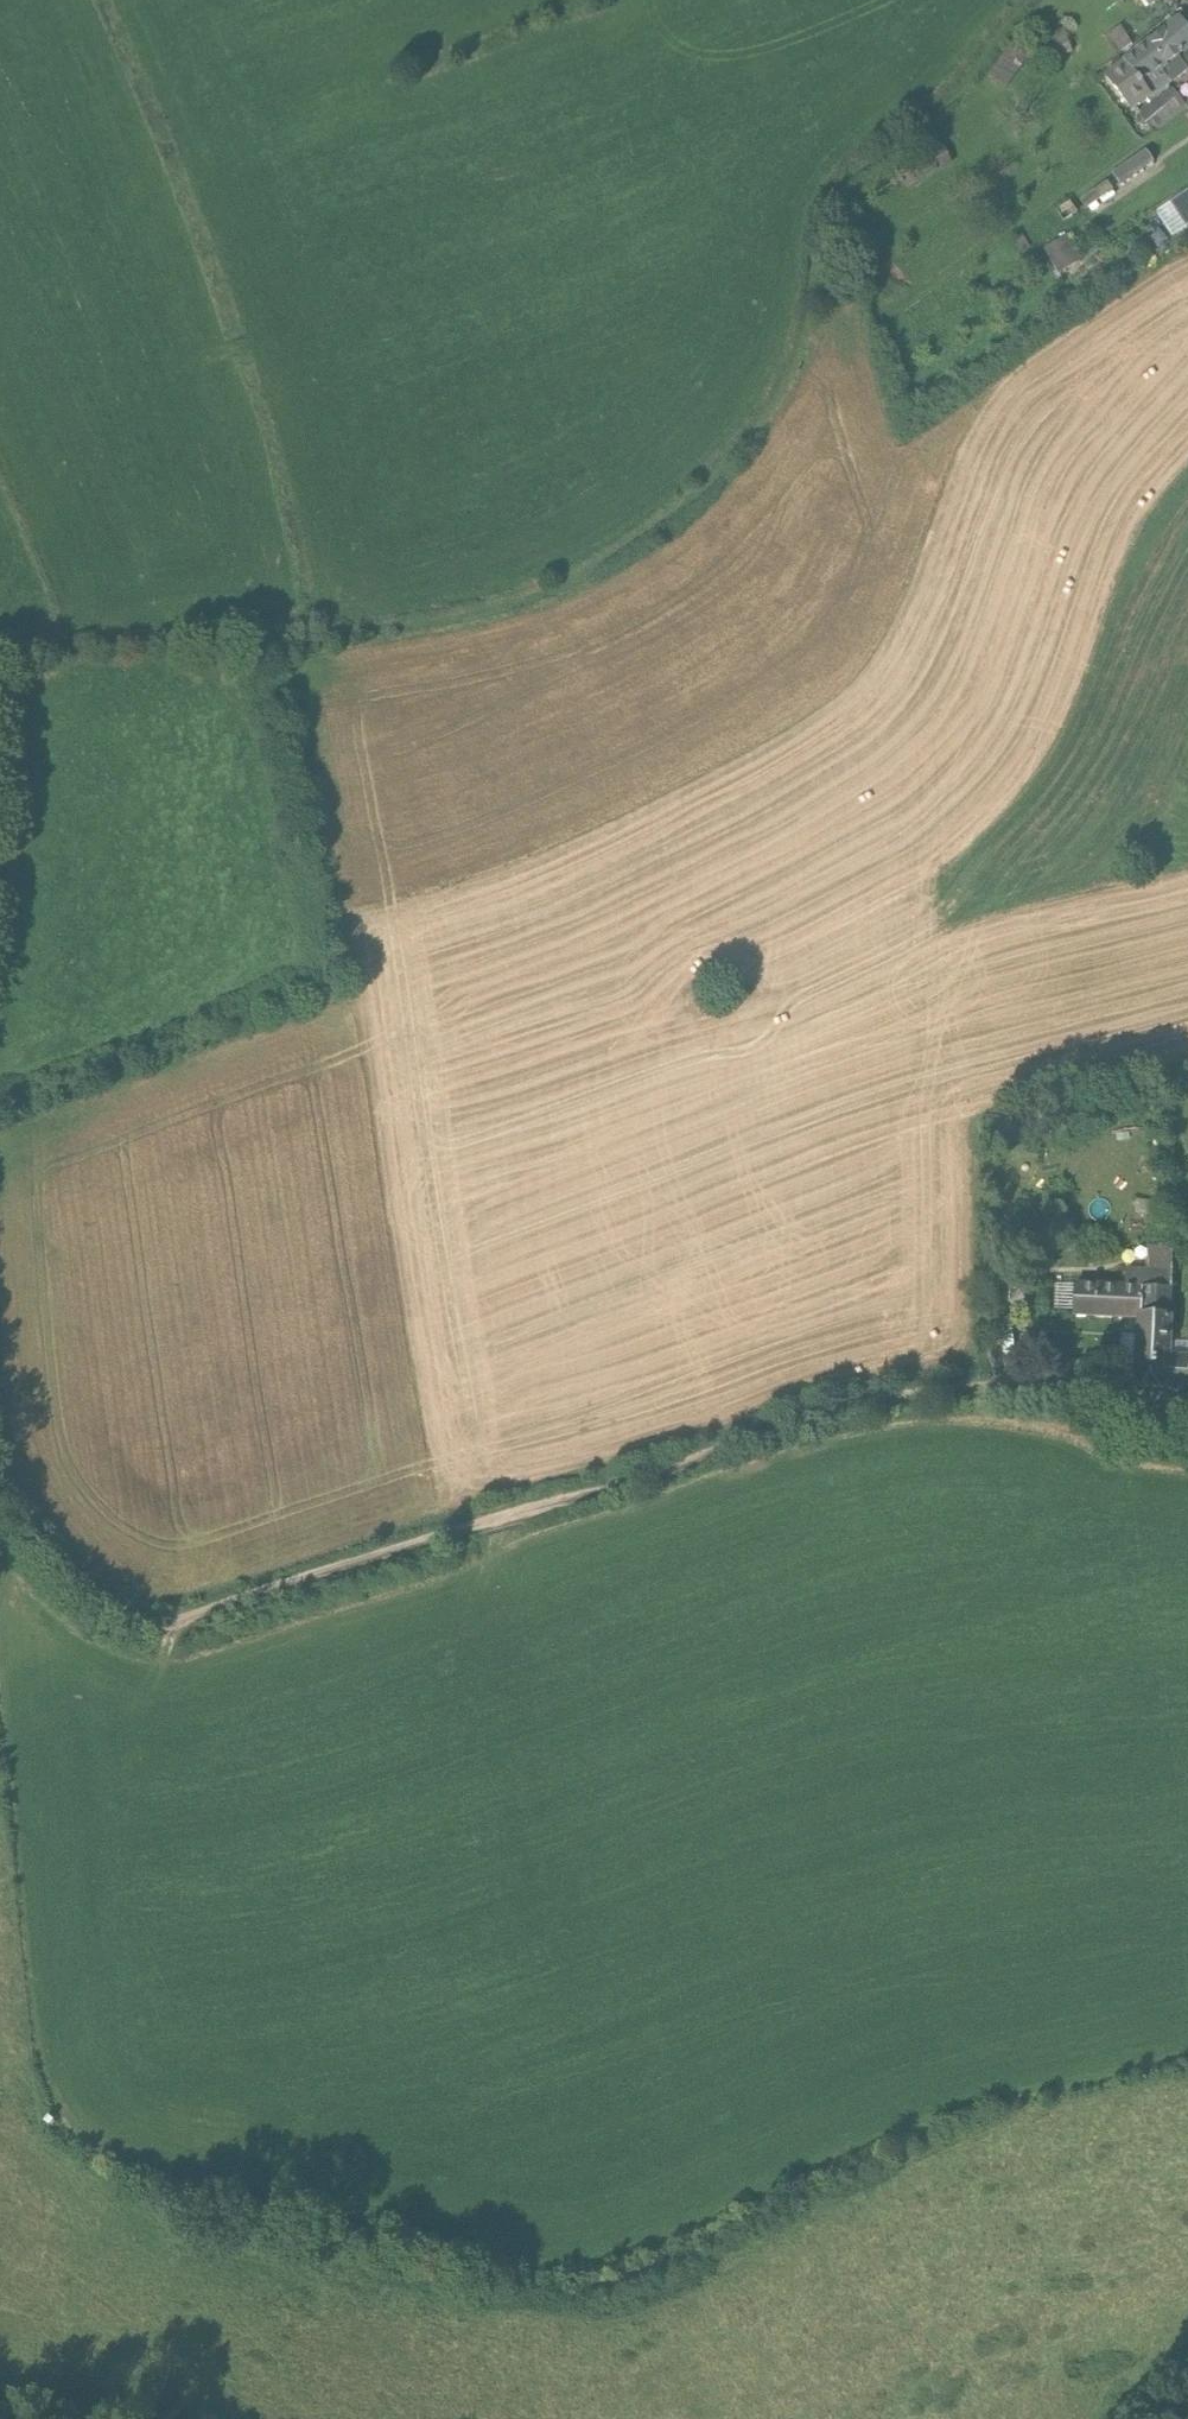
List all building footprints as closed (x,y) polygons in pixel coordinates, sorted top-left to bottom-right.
[(1165,19),(1169,25),(1103,74),(1131,109),(1185,68),(1176,56),(1187,47),(1187,31),(1179,19),(1178,20),(1173,13),(1165,19)] [(1109,32),(1120,51),(1131,42),(1121,24),(1109,32)] [(1073,52),(1064,26),(1028,39),(1036,64),(1073,52)] [(988,75),(1006,86),(1020,67),(1030,54),(1012,41),(988,75)] [(1173,86),(1139,114),(1154,132),(1187,106),(1173,86)] [(954,162),(942,141),(895,166),(908,188),(954,162)] [(1154,162),(1146,149),(1112,172),(1120,184),(1154,162)] [(1088,206),(1115,186),(1109,177),(1082,197),(1088,206)] [(1170,201),(1185,227),(1187,225),(1187,190),(1170,201)] [(1054,209),(1060,218),(1063,222),(1076,213),(1068,200),(1054,209)] [(1026,241),(1028,240),(1022,233),(1014,239),(1023,252),(1030,247),(1026,241)] [(1058,273),(1081,260),(1067,235),(1044,248),(1058,273)] [(1115,1104),(1107,1109),(1115,1122),(1123,1116),(1115,1104)] [(1073,1312),(1140,1317),(1141,1313),(1171,1314),(1172,1286),(1170,1286),(1172,1244),(1149,1244),(1148,1268),(1128,1267),(1126,1283),(1075,1279),(1073,1312)] [(1141,1313),(1140,1317),(1137,1362),(1171,1363),(1171,1354),(1173,1314),(1171,1314),(1141,1313)] [(1018,1319),(1007,1320),(1009,1337),(1020,1336),(1018,1319)] [(1171,1354),(1171,1363),(1171,1364),(1137,1362),(1136,1386),(1187,1388),(1187,1355),(1171,1354)] [(1093,1379),(1094,1366),(1084,1365),(1082,1378),(1093,1379)]
